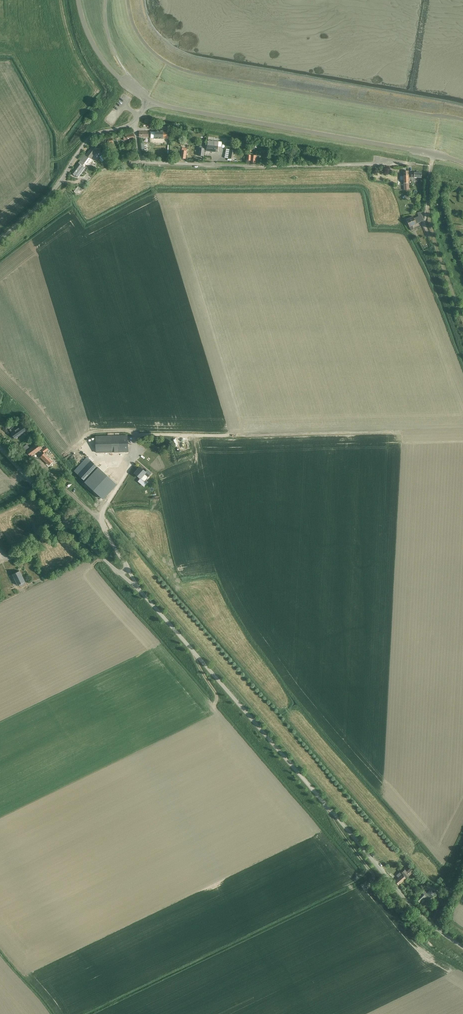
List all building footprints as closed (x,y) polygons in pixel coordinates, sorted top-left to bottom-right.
[(168,138),(168,131),(163,131),(155,131),(151,131),(151,138),(155,138),(155,139),(163,139),(163,138),(168,138)] [(104,138),(97,139),(97,141),(98,146),(108,143),(108,144),(113,143),(112,138),(107,139),(107,138),(105,139),(105,138),(104,139),(104,138)] [(208,145),(207,151),(218,153),(218,152),(221,152),(222,147),(222,142),(219,142),(208,141),(208,145)] [(71,173),(78,178),(85,168),(82,166),(84,164),(89,157),(91,159),(98,149),(93,145),(86,155),(84,154),(80,160),(80,161),(71,173)] [(256,163),(257,156),(248,155),(247,160),(251,161),(250,163),(256,163)] [(413,217),(406,220),(409,227),(411,230),(414,229),(412,226),(416,224),(421,222),(424,220),(420,212),(417,213),(418,216),(414,218),(413,217)] [(13,427),(9,430),(11,432),(12,433),(11,433),(13,436),(15,439),(16,438),(19,436),(22,434),(22,433),(23,432),(25,430),(26,431),(27,431),(25,428),(22,425),(15,430),(13,427)] [(95,436),(96,453),(128,452),(128,435),(95,436)] [(30,457),(41,449),(38,444),(27,452),(30,457)] [(50,466),(53,462),(44,454),(41,458),(50,466)] [(98,467),(87,457),(74,471),(85,481),(98,467)] [(98,467),(85,481),(84,482),(94,491),(102,499),(108,492),(116,484),(112,480),(104,472),(100,469),(98,467)] [(136,471),(135,473),(137,475),(138,476),(140,478),(141,478),(144,482),(146,480),(149,477),(148,476),(149,475),(151,473),(149,472),(147,470),(146,471),(146,472),(142,469),(140,467),(139,469),(138,470),(136,471)] [(22,575),(19,569),(9,574),(10,577),(7,579),(11,587),(21,583),(18,577),(22,575)] [(410,876),(414,872),(410,867),(408,869),(409,869),(407,871),(405,870),(401,873),(400,872),(402,875),(406,879),(410,875),(410,876)] [(398,886),(406,879),(400,872),(396,875),(399,878),(395,882),(398,886)] [(420,903),(424,898),(428,901),(435,894),(433,893),(430,890),(429,891),(427,888),(416,899),(420,903)]
